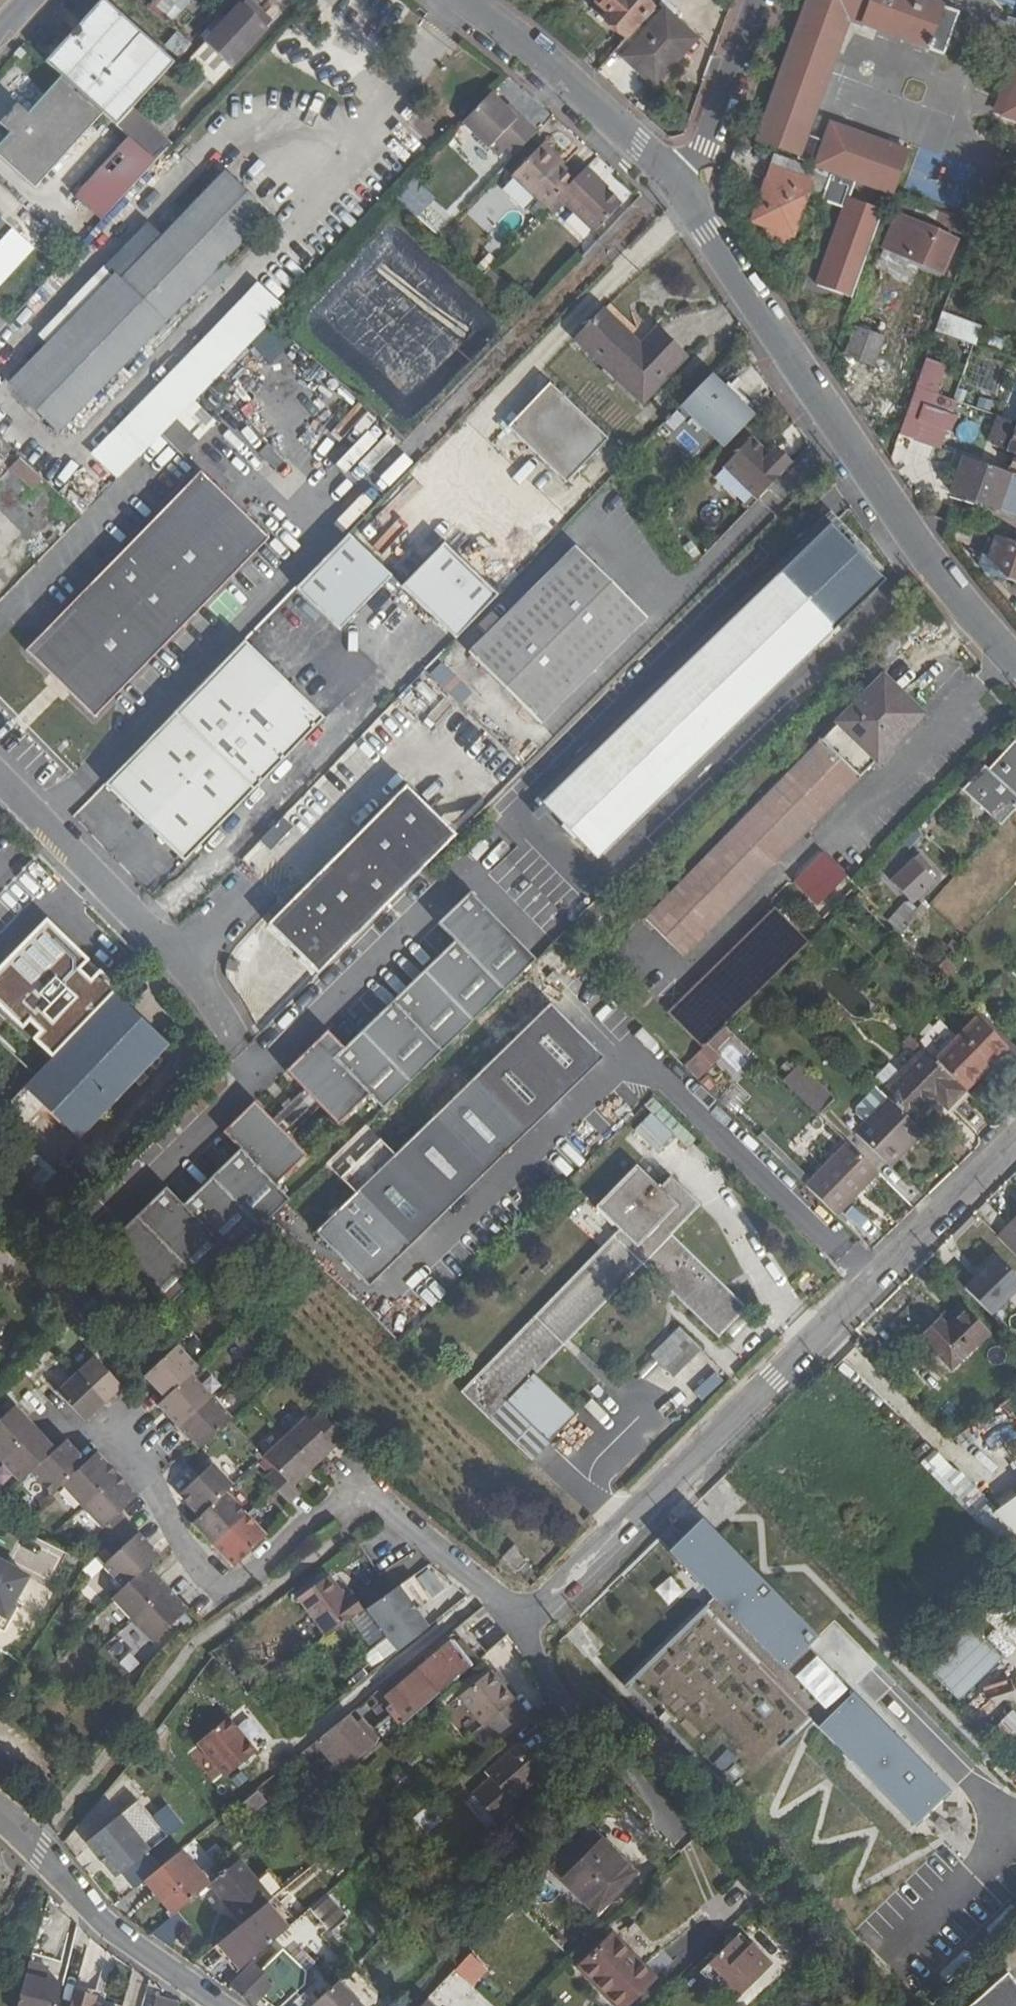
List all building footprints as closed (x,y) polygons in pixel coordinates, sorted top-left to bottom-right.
[(267,29),(274,21),(250,0),(249,0),(243,7),(267,29)] [(627,37),(653,7),(645,0),(598,0),(597,1),(610,12),(604,19),(627,37)] [(809,137),(850,22),(949,56),(957,33),(863,0),(813,0),(761,142),(802,156),(809,137)] [(957,33),(963,14),(922,0),(863,0),(957,33)] [(57,85),(117,19),(101,5),(41,70),(57,85)] [(233,69),(267,29),(243,7),(208,46),(233,69)] [(666,63),(671,68),(692,44),(661,18),(624,60),(649,81),(666,63)] [(173,72),(117,19),(57,85),(59,86),(100,123),(115,136),(173,72)] [(219,85),(233,69),(208,46),(193,63),(219,85)] [(19,56),(13,63),(18,67),(24,61),(19,56)] [(996,120),(1012,125),(1015,127),(1015,62),(996,120)] [(656,86),(671,68),(666,63),(649,81),(656,86)] [(59,86),(29,119),(18,110),(1,129),(11,139),(0,152),(0,169),(31,198),(100,123),(59,86)] [(517,121),(492,97),(464,125),(491,151),(499,142),(515,157),(537,135),(521,119),(517,121)] [(826,143),(818,165),(896,192),(910,152),(832,125),(826,143)] [(809,137),(802,156),(801,159),(818,165),(826,143),(809,137)] [(97,229),(152,170),(123,143),(68,204),(97,229)] [(546,145),(542,149),(560,167),(563,163),(546,145)] [(513,177),(548,211),(559,200),(575,182),(560,167),(542,149),(513,177)] [(829,174),(777,157),(754,222),(768,227),(790,235),(793,236),(813,184),(824,188),(829,174)] [(72,421),(282,206),(237,162),(28,378),(72,421)] [(611,190),(589,169),(586,171),(608,195),(611,190)] [(575,182),(559,200),(597,237),(623,210),(608,195),(586,171),(575,182)] [(854,183),(829,174),(824,188),(819,201),(841,208),(845,197),(849,198),(854,183)] [(410,176),(393,196),(418,218),(435,197),(410,176)] [(881,209),(849,198),(845,197),(841,208),(815,285),(851,297),(881,209)] [(942,273),(957,241),(900,215),(883,256),(907,267),(911,259),(942,273)] [(27,219),(11,238),(0,250),(0,290),(48,237),(27,219)] [(790,235),(768,227),(764,238),(786,246),(790,235)] [(11,238),(0,228),(0,250),(11,238)] [(613,305),(606,312),(646,348),(661,331),(652,323),(646,331),(642,331),(613,305)] [(646,348),(606,312),(578,341),(648,405),(690,359),(661,331),(646,348)] [(942,312),(935,331),(975,345),(982,326),(942,312)] [(873,368),(883,340),(856,331),(847,359),(873,368)] [(918,389),(901,435),(914,440),(943,450),(949,432),(954,434),(960,416),(954,414),(958,401),(954,400),(940,395),(951,365),(929,357),(918,389)] [(249,360),(242,371),(263,385),(271,374),(249,360)] [(746,410),(712,379),(682,410),(716,441),(746,410)] [(611,443),(552,386),(511,429),(570,486),(611,443)] [(177,420),(164,434),(184,454),(198,440),(177,420)] [(332,468),(342,478),(379,439),(368,429),(332,468)] [(914,440),(901,435),(897,447),(910,452),(914,440)] [(760,502),(791,470),(778,458),(774,462),(753,441),(725,469),(760,502)] [(45,478),(23,458),(13,469),(35,489),(45,478)] [(999,509),(1011,474),(964,458),(952,493),(999,509)] [(202,472),(133,543),(202,609),(272,537),(202,472)] [(393,580),(350,537),(297,592),(340,633),(393,580)] [(988,538),(980,563),(1000,571),(997,582),(1015,589),(1015,549),(988,538)] [(202,609),(133,543),(26,653),(97,719),(202,609)] [(404,590),(458,642),(500,598),(445,546),(404,590)] [(472,656),(543,726),(649,618),(579,547),(472,656)] [(582,822),(802,602),(779,577),(543,805),(570,833),(582,822)] [(831,633),(802,602),(582,822),(570,833),(598,861),(831,633)] [(892,636),(867,660),(879,672),(903,648),(892,636)] [(177,714),(110,783),(189,860),(328,717),(249,640),(242,647),(177,714)] [(440,662),(430,673),(461,702),(471,691),(440,662)] [(648,919),(686,958),(923,720),(886,681),(648,919)] [(1013,751),(1005,760),(1001,757),(995,764),(1006,774),(1015,763),(1015,753),(1013,751)] [(1006,774),(995,764),(982,778),(1015,810),(1015,763),(1006,774)] [(271,929),(319,979),(381,916),(457,839),(408,789),(271,929)] [(294,831),(283,821),(260,844),(271,855),(294,831)] [(941,877),(917,855),(895,879),(914,899),(918,903),(941,877)] [(287,1074),(309,1095),(489,914),(471,895),(439,926),(456,944),(345,1052),(328,1034),(287,1074)] [(905,932),(926,910),(918,903),(914,899),(892,919),(905,932)] [(371,1095),(385,1110),(536,962),(489,914),(309,1095),(339,1125),(371,1095)] [(668,1017),(701,1052),(730,1024),(774,981),(785,970),(752,937),(668,1017)] [(113,995),(42,1067),(0,1111),(0,1138),(6,1144),(14,1136),(45,1104),(78,1138),(167,1047),(113,995)] [(389,1299),(625,1074),(571,1021),(336,1246),(389,1299)] [(1009,1052),(980,1022),(939,1063),(968,1092),(1009,1052)] [(939,1063),(930,1054),(904,1080),(886,1096),(890,1099),(914,1124),(940,1100),(950,1109),(968,1092),(939,1063)] [(786,1080),(821,1116),(835,1100),(801,1064),(786,1080)] [(886,1096),(904,1080),(893,1069),(876,1086),(886,1096)] [(914,1124),(890,1099),(855,1134),(884,1163),(906,1143),(909,1147),(924,1134),(914,1124)] [(275,1191),(309,1159),(255,1104),(224,1134),(241,1152),(184,1206),(167,1189),(106,1248),(168,1313),(284,1201),(275,1191)] [(651,1112),(633,1129),(654,1153),(673,1136),(651,1112)] [(674,1166),(692,1136),(678,1128),(660,1158),(674,1166)] [(0,1150),(0,1157),(37,1193),(54,1175),(14,1136),(6,1144),(0,1150)] [(888,1167),(909,1147),(906,1143),(884,1163),(888,1167)] [(849,1145),(806,1188),(837,1218),(880,1176),(849,1145)] [(490,1422),(506,1406),(535,1377),(646,1268),(722,1343),(750,1313),(675,1239),(704,1210),(675,1180),(663,1192),(638,1167),(597,1208),(622,1233),(462,1393),(490,1422)] [(1003,1237),(1015,1250),(1015,1225),(1003,1237)] [(965,1287),(994,1316),(1015,1294),(1015,1262),(1003,1250),(965,1287)] [(941,1316),(921,1337),(955,1370),(994,1332),(969,1308),(951,1326),(941,1316)] [(702,1350),(681,1329),(653,1358),(674,1378),(702,1350)] [(145,1374),(166,1396),(192,1372),(199,1365),(177,1343),(145,1374)] [(93,1354),(75,1371),(105,1402),(123,1385),(93,1354)] [(105,1402),(75,1371),(58,1388),(64,1395),(87,1419),(105,1402)] [(166,1396),(160,1402),(179,1424),(211,1393),(192,1372),(166,1396)] [(535,1377),(506,1406),(547,1446),(577,1419),(535,1377)] [(211,1393),(179,1424),(200,1446),(231,1416),(211,1393)] [(2,1458),(36,1425),(29,1416),(15,1402),(0,1417),(0,1456),(2,1458)] [(547,1446),(506,1406),(490,1422),(530,1463),(547,1446)] [(1000,1441),(1015,1429),(1015,1428),(1001,1407),(984,1420),(1000,1441)] [(319,1464),(348,1436),(322,1409),(313,1417),(308,1412),(288,1431),(319,1464)] [(2,1458),(22,1481),(32,1472),(57,1448),(36,1425),(2,1458)] [(987,1430),(970,1440),(982,1461),(999,1451),(987,1430)] [(298,1484),(319,1464),(288,1431),(266,1452),(278,1466),(270,1474),(277,1481),(293,1499),(303,1490),(298,1484)] [(67,1438),(57,1448),(32,1472),(52,1494),(64,1483),(88,1460),(67,1438)] [(921,1463),(975,1520),(991,1506),(937,1448),(921,1463)] [(100,1450),(88,1460),(64,1483),(84,1505),(119,1471),(100,1450)] [(183,1489),(202,1511),(229,1486),(237,1479),(216,1458),(183,1489)] [(139,1492),(119,1471),(84,1505),(103,1526),(121,1509),(139,1492)] [(730,1518),(748,1500),(722,1476),(705,1494),(730,1518)] [(202,1511),(197,1517),(217,1538),(249,1508),(229,1486),(202,1511)] [(1000,1508),(1015,1524),(1015,1497),(1000,1508)] [(217,1538),(238,1561),(270,1531),(249,1508),(217,1538)] [(1000,1508),(985,1521),(1015,1551),(1015,1524),(1000,1508)] [(121,1509),(103,1526),(98,1531),(108,1542),(132,1520),(121,1509)] [(141,1530),(132,1520),(108,1542),(117,1552),(141,1530)] [(701,1521),(669,1552),(781,1669),(813,1639),(701,1521)] [(334,1522),(314,1537),(319,1543),(338,1529),(334,1522)] [(159,1551),(141,1530),(117,1552),(106,1562),(125,1583),(148,1561),(159,1551)] [(517,1572),(529,1561),(513,1545),(502,1556),(517,1572)] [(170,1583),(148,1561),(125,1583),(115,1594),(135,1615),(170,1583)] [(0,1564),(0,1616),(1,1616),(22,1576),(0,1564)] [(429,1570),(416,1578),(429,1598),(441,1590),(429,1570)] [(669,1606),(683,1590),(668,1575),(653,1592),(669,1606)] [(191,1604),(170,1583),(135,1615),(156,1637),(191,1604)] [(296,1606),(325,1645),(356,1622),(345,1606),(343,1608),(326,1585),(296,1606)] [(427,1633),(395,1594),(361,1618),(395,1658),(427,1633)] [(704,1610),(626,1685),(731,1794),(809,1719),(704,1610)] [(956,1701),(1001,1660),(967,1622),(922,1663),(956,1701)] [(405,1722),(459,1677),(441,1656),(389,1702),(405,1722)] [(820,1667),(799,1689),(822,1711),(843,1689),(820,1667)] [(483,1728),(515,1702),(490,1673),(458,1698),(483,1728)] [(850,1695),(820,1724),(916,1822),(946,1792),(850,1695)] [(352,1717),(316,1746),(341,1776),(376,1748),(352,1717)] [(1015,1756),(1015,1717),(997,1737),(1015,1756)] [(199,1747),(208,1757),(238,1732),(230,1721),(199,1747)] [(208,1757),(226,1781),(257,1756),(238,1732),(208,1757)] [(480,1795),(505,1822),(513,1816),(508,1811),(546,1776),(523,1749),(490,1776),(495,1782),(480,1795)] [(1011,1763),(1003,1771),(1015,1785),(1015,1768),(1011,1763)] [(257,1794),(244,1804),(253,1815),(266,1805),(257,1794)] [(500,1826),(505,1822),(480,1795),(476,1798),(500,1826)] [(92,1841),(99,1850),(134,1821),(127,1813),(92,1841)] [(134,1821),(99,1850),(115,1870),(151,1842),(134,1821)] [(599,1839),(562,1872),(603,1914),(639,1880),(599,1839)] [(151,1842),(115,1870),(121,1877),(156,1849),(151,1842)] [(184,1852),(148,1881),(178,1915),(213,1886),(214,1885),(184,1852)] [(213,1886),(246,1926),(276,1901),(260,1882),(242,1862),(214,1885),(213,1886)] [(276,1901),(278,1900),(289,1890),(272,1871),(260,1882),(276,1901)] [(329,1895),(309,1913),(327,1932),(347,1915),(329,1895)] [(246,1926),(222,1946),(243,1969),(297,1922),(278,1900),(276,1901),(246,1926)] [(178,1915),(153,1935),(171,1948),(191,1930),(178,1915)] [(744,1933),(738,1938),(758,1959),(764,1953),(744,1933)] [(584,1971),(620,2005),(633,2005),(659,1980),(617,1937),(584,1971)] [(758,1959),(738,1938),(702,1972),(713,1983),(715,1981),(718,1978),(727,1987),(724,1989),(736,2001),(775,1964),(764,1953),(758,1959)] [(1004,1963),(956,2005),(1015,2005),(1015,1976),(1004,1963)] [(31,1964),(27,1978),(20,2005),(60,2005),(65,1987),(47,1982),(50,1969),(31,1964)] [(261,1965),(241,1982),(259,2001),(279,1984),(261,1965)] [(718,1978),(715,1981),(724,1989),(727,1987),(718,1978)] [(343,1985),(320,2005),(362,2005),(343,1985)] [(481,1990),(466,2001),(470,2005),(492,2005),(481,1990)] [(99,2000),(79,1995),(76,2005),(98,2005),(99,2000)]
